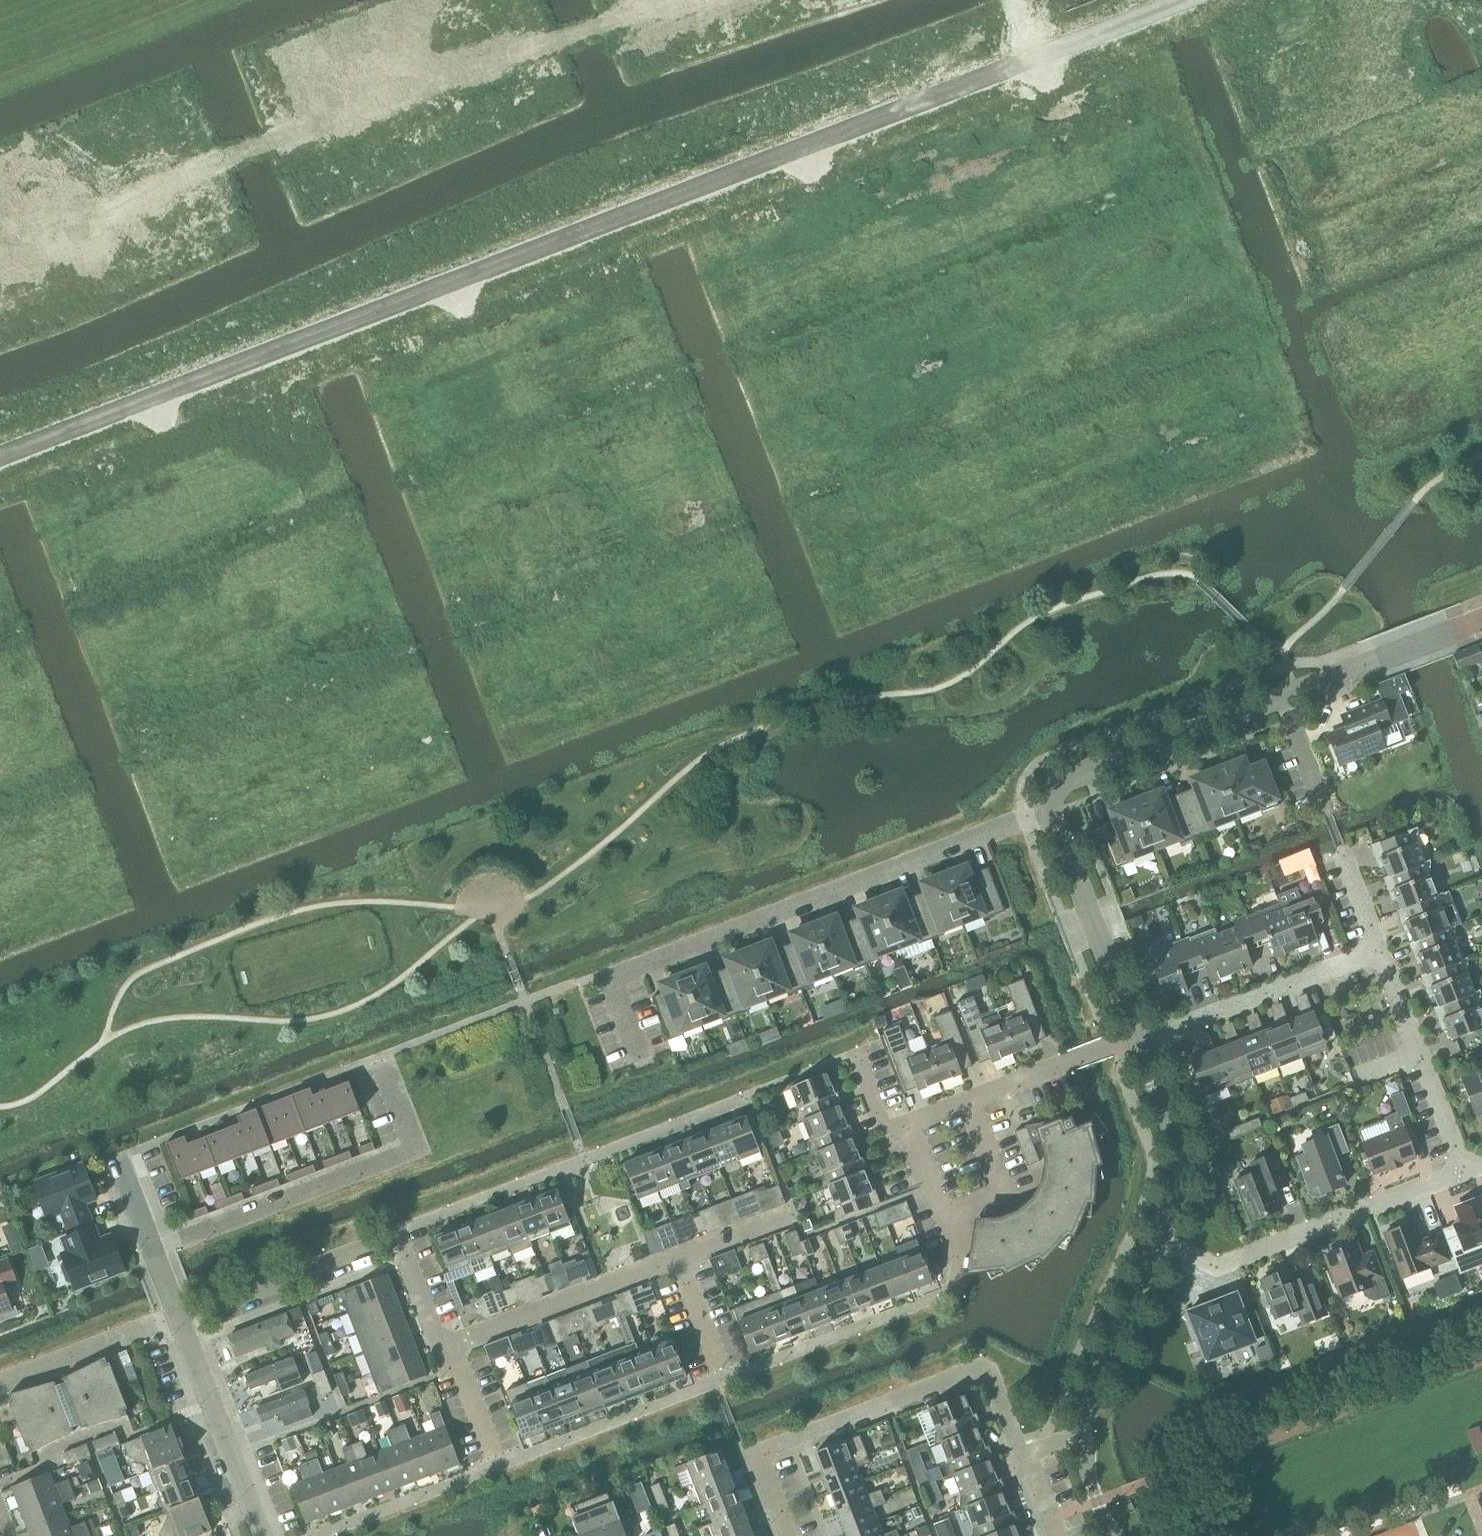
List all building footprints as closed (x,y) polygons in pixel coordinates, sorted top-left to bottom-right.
[(1453,655),(1459,670),(1481,661),(1481,654),(1479,646),(1453,655)] [(1346,728),(1329,735),(1345,774),(1342,765),(1385,748),(1377,729),(1391,724),(1381,699),(1350,712),(1355,725),(1346,728)] [(1218,770),(1236,816),(1260,807),(1262,812),(1279,805),(1263,762),(1246,768),(1243,761),(1218,770)] [(1213,825),(1236,816),(1218,770),(1193,780),(1196,787),(1180,793),(1197,837),(1214,830),(1213,825)] [(1197,837),(1180,793),(1165,799),(1162,792),(1137,801),(1155,848),(1178,839),(1180,844),(1197,837)] [(1131,857),(1155,848),(1137,801),(1112,811),(1115,819),(1098,825),(1115,869),(1133,862),(1131,857)] [(1388,877),(1424,863),(1416,843),(1417,828),(1372,846),(1378,859),(1381,858),(1388,877)] [(1401,909),(1436,895),(1429,875),(1430,862),(1429,861),(1424,863),(1388,877),(1385,878),(1390,892),(1394,890),(1401,909)] [(945,876),(962,922),(982,914),(984,919),(1005,911),(989,867),(969,875),(966,867),(945,876)] [(942,929),(962,922),(945,876),(923,884),(926,891),(915,896),(932,939),(944,934),(942,929)] [(1279,904),(1297,950),(1318,942),(1310,921),(1322,917),(1312,891),(1279,904)] [(1401,909),(1397,911),(1403,924),(1406,923),(1413,942),(1454,926),(1455,927),(1462,924),(1448,891),(1442,893),(1436,895),(1401,909)] [(932,939),(915,896),(904,900),(901,892),(879,901),(897,947),(917,939),(919,944),(932,939)] [(877,955),(897,947),(879,901),(858,909),(861,916),(850,921),(866,965),(879,960),(877,955)] [(1276,958),(1297,950),(1279,904),(1247,916),(1257,942),(1268,937),(1276,958)] [(1245,946),(1257,942),(1247,916),(1234,921),(1237,928),(1217,935),(1232,975),(1253,967),(1245,946)] [(866,965),(850,921),(838,925),(835,918),(814,926),(832,972),(852,964),(854,969),(866,965)] [(812,980),(832,972),(814,926),(793,934),(796,941),(784,946),(801,990),(814,985),(812,980)] [(1419,955),(1426,974),(1462,960),(1454,940),(1455,927),(1454,926),(1413,942),(1410,943),(1415,957),(1419,955)] [(1195,936),(1182,941),(1192,967),(1203,962),(1211,983),(1232,975),(1217,935),(1215,929),(1195,936)] [(770,943),(749,951),(766,997),(786,990),(788,995),(801,990),(784,946),(779,948),(776,941),(770,943)] [(1180,971),(1192,967),(1182,941),(1149,954),(1167,1000),(1188,992),(1180,971)] [(747,1005),(766,997),(749,951),(728,959),(730,967),(719,971),(736,1015),(749,1010),(747,1005)] [(1439,1007),(1474,993),(1467,973),(1467,960),(1467,958),(1462,960),(1426,974),(1422,976),(1428,989),(1431,988),(1439,1007)] [(736,1015),(719,971),(708,975),(705,968),(683,976),(701,1022),(721,1015),(723,1020),(736,1015)] [(912,984),(908,975),(896,980),(900,989),(912,984)] [(681,1030),(701,1022),(683,976),(662,984),(665,992),(653,996),(670,1040),(683,1035),(681,1030)] [(983,976),(975,980),(978,989),(987,986),(983,976)] [(1014,1017),(1002,1021),(1015,1054),(1036,1046),(1035,1042),(1046,1038),(1024,979),(1007,985),(1017,1011),(1014,1017)] [(889,992),(886,982),(876,985),(879,995),(889,992)] [(1479,1005),(1480,992),(1480,991),(1474,993),(1439,1007),(1435,1008),(1440,1021),(1444,1020),(1451,1040),(1481,1029),(1481,1012),(1479,1005)] [(974,996),(956,1003),(980,1063),(991,1059),(993,1063),(1015,1054),(1002,1021),(999,1014),(983,1020),(974,996)] [(928,1050),(940,1083),(962,1074),(961,1071),(972,1066),(951,1011),(934,1018),(942,1039),(940,1045),(928,1050)] [(1314,1012),(1289,1022),(1303,1058),(1328,1048),(1326,1042),(1337,1038),(1327,1011),(1315,1015),(1314,1012)] [(879,1029),(889,1025),(885,1015),(875,1019),(879,1029)] [(1289,1022),(1264,1031),(1278,1067),(1303,1058),(1289,1022)] [(940,1083),(928,1050),(927,1050),(922,1036),(906,1042),(900,1024),(882,1031),(906,1092),(917,1088),(918,1091),(940,1083)] [(1264,1031),(1239,1041),(1253,1077),(1278,1067),(1264,1031)] [(1239,1041),(1215,1051),(1228,1086),(1253,1077),(1239,1041)] [(1215,1051),(1190,1060),(1204,1096),(1228,1086),(1215,1051)] [(1462,1080),(1476,1115),(1481,1113),(1481,1072),(1462,1080)] [(804,1120),(839,1107),(842,1106),(837,1094),(834,1095),(826,1075),(792,1089),(800,1109),(799,1123),(804,1120)] [(331,1088),(343,1118),(361,1111),(350,1081),(331,1088)] [(325,1125),(314,1095),(311,1088),(292,1095),(306,1132),(325,1125)] [(325,1125),(343,1118),(331,1088),(314,1095),(325,1125)] [(1293,1106),(1309,1100),(1306,1092),(1290,1098),(1293,1106)] [(1374,1174),(1416,1158),(1400,1118),(1411,1114),(1403,1092),(1391,1096),(1397,1113),(1386,1117),(1392,1133),(1363,1144),(1374,1174)] [(288,1139),(306,1132),(292,1095),(274,1102),(288,1139)] [(1268,1101),(1273,1114),(1290,1108),(1285,1095),(1268,1101)] [(271,1146),(288,1139),(274,1102),(257,1109),(271,1146)] [(817,1153),(851,1140),(855,1138),(849,1126),(846,1128),(839,1107),(804,1120),(812,1141),(811,1155),(817,1153)] [(252,1153),(271,1146),(257,1109),(238,1116),(240,1123),(252,1153)] [(747,1117),(726,1125),(740,1160),(760,1152),(759,1147),(760,1147),(759,1146),(758,1146),(747,1118),(749,1118),(748,1117),(747,1117)] [(970,1271),(969,1271),(969,1272),(971,1272),(986,1270),(991,1280),(1024,1264),(1031,1272),(1056,1246),(1066,1250),(1081,1217),(1091,1218),(1094,1182),(1104,1179),(1094,1145),(1103,1138),(1101,1136),(1091,1122),(1076,1128),(1072,1117),(1039,1130),(1043,1142),(1048,1161),(1053,1161),(1050,1184),(1039,1204),(1022,1219),(1000,1227),(976,1227),(976,1229),(970,1271)] [(1243,1124),(1246,1132),(1262,1126),(1259,1118),(1243,1124)] [(235,1159),(252,1153),(240,1123),(224,1130),(235,1159)] [(1231,1138),(1246,1132),(1243,1124),(1228,1130),(1231,1138)] [(726,1125),(706,1133),(719,1168),(740,1160),(726,1125)] [(1308,1186),(1307,1187),(1307,1189),(1308,1190),(1309,1192),(1311,1194),(1313,1195),(1314,1196),(1317,1196),(1319,1196),(1322,1196),(1325,1195),(1324,1193),(1345,1185),(1334,1156),(1348,1151),(1338,1125),(1323,1131),(1326,1137),(1303,1146),(1306,1154),(1297,1158),(1308,1186)] [(1027,1127),(1015,1132),(1028,1166),(1040,1162),(1027,1127)] [(217,1166),(235,1159),(224,1130),(206,1137),(217,1166)] [(706,1133),(686,1141),(699,1175),(719,1168),(706,1133)] [(200,1173),(188,1143),(185,1136),(166,1144),(180,1181),(200,1173)] [(200,1173),(217,1166),(206,1137),(188,1143),(200,1173)] [(829,1185),(863,1172),(867,1171),(862,1159),(859,1160),(851,1140),(817,1153),(825,1173),(824,1187),(829,1185)] [(686,1141),(666,1148),(679,1183),(682,1190),(691,1187),(688,1180),(699,1175),(686,1141)] [(361,1155),(376,1149),(373,1142),(359,1148),(361,1155)] [(666,1148),(645,1156),(659,1191),(679,1183),(666,1148)] [(336,1156),(339,1164),(352,1158),(350,1151),(336,1156)] [(1255,1173),(1235,1181),(1250,1222),(1283,1209),(1276,1191),(1273,1185),(1287,1179),(1276,1153),(1251,1163),(1255,1173)] [(326,1169),(339,1164),(336,1156),(323,1161),(326,1169)] [(625,1164),(624,1165),(624,1166),(625,1165),(636,1193),(635,1194),(635,1195),(636,1194),(638,1199),(659,1191),(645,1156),(625,1164)] [(301,1170),(303,1177),(317,1172),(314,1165),(301,1170)] [(96,1196),(84,1166),(47,1181),(45,1177),(34,1181),(41,1200),(45,1199),(53,1217),(62,1214),(68,1229),(92,1219),(85,1201),(96,1196)] [(290,1182),(303,1177),(301,1170),(287,1175),(290,1182)] [(863,1172),(829,1185),(837,1206),(837,1220),(880,1204),(875,1191),(871,1193),(863,1172)] [(265,1184),(267,1191),(281,1186),(278,1179),(265,1184)] [(254,1196),(267,1191),(265,1184),(251,1189),(254,1196)] [(774,1187),(766,1190),(773,1209),(786,1204),(779,1185),(774,1187)] [(537,1198),(550,1233),(571,1225),(570,1220),(571,1220),(570,1218),(569,1219),(558,1191),(560,1191),(559,1189),(537,1198)] [(229,1197),(232,1205),(245,1200),(242,1192),(229,1197)] [(218,1210),(232,1205),(229,1197),(215,1203),(218,1210)] [(739,1197),(732,1200),(740,1221),(748,1219),(739,1197)] [(1443,1230),(1459,1273),(1481,1264),(1481,1198),(1481,1197),(1456,1207),(1460,1218),(1458,1222),(1459,1224),(1443,1230)] [(530,1240),(531,1240),(550,1233),(537,1198),(517,1206),(530,1240)] [(732,1200),(711,1208),(720,1229),(740,1221),(732,1200)] [(882,1211),(887,1226),(908,1218),(902,1203),(882,1211)] [(195,1219),(209,1213),(206,1206),(192,1212),(195,1219)] [(533,1246),(531,1240),(530,1240),(517,1206),(497,1213),(510,1248),(509,1249),(512,1254),(533,1246)] [(700,1216),(693,1218),(698,1233),(705,1231),(707,1234),(720,1229),(711,1208),(698,1213),(700,1216)] [(880,1229),(887,1226),(882,1211),(874,1214),(880,1229)] [(490,1256),(509,1249),(510,1248),(497,1213),(477,1221),(490,1256)] [(684,1218),(671,1223),(680,1245),(692,1240),(691,1236),(698,1233),(693,1218),(685,1221),(684,1218)] [(477,1221),(457,1229),(470,1264),(474,1273),(494,1265),(490,1256),(477,1221)] [(659,1231),(652,1234),(659,1252),(680,1245),(671,1223),(658,1228),(660,1231),(659,1231)] [(1420,1241),(1416,1239),(1415,1238),(1417,1238),(1411,1223),(1385,1234),(1402,1279),(1450,1260),(1440,1233),(1420,1241)] [(841,1226),(847,1241),(855,1238),(849,1224),(841,1226)] [(840,1244),(847,1241),(841,1226),(834,1229),(840,1244)] [(102,1244),(95,1227),(63,1239),(70,1257),(64,1259),(65,1261),(62,1262),(61,1266),(67,1282),(71,1284),(74,1282),(76,1289),(125,1271),(113,1240),(102,1244)] [(449,1272),(470,1264),(457,1229),(434,1237),(435,1238),(436,1238),(447,1266),(446,1267),(446,1268),(447,1267),(449,1272)] [(797,1230),(785,1235),(791,1249),(794,1258),(805,1253),(802,1245),(801,1242),(797,1230)] [(19,1235),(8,1239),(13,1252),(24,1247),(19,1235)] [(801,1242),(802,1245),(807,1257),(814,1254),(809,1239),(801,1242)] [(918,1240),(897,1248),(901,1259),(900,1259),(912,1290),(933,1282),(934,1281),(934,1280),(933,1281),(922,1253),(923,1252),(922,1251),(918,1240)] [(756,1246),(762,1261),(769,1258),(770,1258),(764,1243),(756,1246)] [(1363,1290),(1363,1291),(1364,1293),(1366,1295),(1366,1296),(1368,1297),(1370,1299),(1373,1300),(1374,1300),(1375,1300),(1377,1300),(1380,1300),(1382,1299),(1391,1296),(1374,1251),(1360,1256),(1356,1245),(1326,1256),(1331,1268),(1327,1270),(1333,1284),(1336,1283),(1342,1297),(1363,1289),(1363,1290)] [(755,1263),(762,1261),(756,1246),(749,1248),(755,1263)] [(727,1253),(734,1271),(742,1268),(735,1250),(727,1253)] [(900,1259),(880,1267),(892,1298),(912,1290),(900,1259)] [(20,1314),(16,1306),(11,1308),(7,1296),(10,1295),(12,1291),(9,1285),(17,1282),(8,1260),(0,1263),(0,1322),(20,1314)] [(557,1288),(570,1283),(561,1260),(548,1265),(557,1288)] [(582,1278),(590,1275),(584,1260),(577,1263),(582,1278)] [(880,1267),(860,1275),(872,1305),(892,1298),(880,1267)] [(1263,1294),(1261,1298),(1264,1306),(1268,1308),(1272,1306),(1277,1318),(1289,1313),(1291,1316),(1295,1318),(1303,1315),(1305,1321),(1304,1322),(1304,1323),(1326,1315),(1313,1282),(1303,1286),(1299,1284),(1297,1280),(1293,1269),(1262,1280),(1267,1292),(1263,1294)] [(348,1312),(395,1295),(387,1274),(341,1292),(348,1312)] [(1456,1274),(1445,1278),(1451,1295),(1462,1290),(1456,1274)] [(841,1282),(840,1283),(852,1313),(854,1312),(872,1305),(860,1275),(841,1282)] [(542,1293),(550,1290),(544,1276),(536,1279),(542,1293)] [(818,1285),(817,1286),(819,1290),(819,1291),(820,1290),(831,1321),(852,1313),(840,1283),(841,1282),(839,1277),(838,1278),(819,1286),(818,1285)] [(815,1279),(795,1287),(800,1298),(811,1329),(831,1321),(820,1290),(819,1291),(819,1290),(817,1286),(815,1279)] [(651,1286),(644,1289),(649,1304),(657,1301),(662,1299),(655,1281),(655,1280),(650,1282),(650,1283),(651,1286)] [(775,1293),(775,1294),(782,1312),(791,1336),(811,1329),(800,1298),(795,1287),(795,1286),(782,1291),(776,1294),(775,1293)] [(504,1291),(509,1306),(517,1303),(511,1288),(504,1291)] [(502,1309),(509,1306),(504,1291),(496,1294),(502,1309)] [(1236,1293),(1188,1312),(1206,1361),(1255,1342),(1255,1341),(1263,1338),(1266,1345),(1255,1349),(1260,1363),(1274,1357),(1266,1337),(1256,1310),(1245,1315),(1236,1293)] [(755,1301),(759,1312),(771,1344),(791,1336),(782,1312),(775,1294),(774,1294),(755,1302),(755,1301)] [(356,1332),(403,1315),(395,1295),(348,1312),(356,1332)] [(618,1299),(611,1301),(616,1316),(628,1346),(646,1392),(666,1384),(653,1350),(640,1355),(624,1313),(623,1312),(618,1299)] [(611,1301),(603,1304),(606,1312),(609,1319),(616,1316),(611,1301)] [(735,1309),(734,1309),(735,1312),(739,1322),(737,1322),(738,1323),(739,1323),(750,1351),(749,1351),(749,1352),(750,1352),(771,1344),(759,1312),(755,1301),(754,1302),(735,1309)] [(311,1316),(320,1312),(316,1302),(307,1305),(311,1316)] [(471,1304),(457,1309),(461,1317),(464,1327),(470,1324),(469,1322),(477,1319),(474,1312),(471,1304)] [(300,1306),(289,1311),(292,1320),(304,1316),(300,1306)] [(570,1317),(576,1332),(584,1329),(578,1314),(570,1317)] [(364,1353),(411,1335),(403,1315),(356,1332),(364,1353)] [(286,1317),(228,1338),(234,1354),(292,1332),(286,1317)] [(569,1335),(576,1332),(570,1317),(563,1320),(569,1335)] [(530,1333),(536,1348),(543,1345),(538,1330),(530,1333)] [(323,1345),(331,1342),(328,1332),(319,1335),(323,1345)] [(528,1350),(536,1348),(530,1333),(523,1336),(528,1350)] [(372,1373),(419,1355),(411,1335),(364,1353),(372,1373)] [(508,1337),(484,1346),(484,1347),(487,1355),(490,1362),(514,1353),(508,1337)] [(675,1341),(653,1350),(666,1384),(687,1376),(685,1372),(686,1371),(686,1370),(685,1371),(674,1343),(675,1342),(675,1341)] [(331,1342),(323,1345),(327,1356),(336,1353),(331,1342)] [(628,1346),(608,1354),(626,1400),(646,1392),(628,1346)] [(608,1354),(587,1362),(592,1373),(605,1408),(626,1400),(608,1354)] [(419,1355),(372,1373),(380,1394),(427,1376),(419,1355)] [(32,1453),(74,1432),(82,1429),(128,1416),(106,1358),(63,1379),(55,1382),(9,1395),(32,1453)] [(292,1359),(247,1376),(251,1387),(278,1377),(280,1383),(298,1377),(292,1359)] [(587,1362),(567,1368),(572,1381),(585,1415),(605,1408),(592,1373),(587,1362)] [(547,1376),(552,1388),(565,1423),(585,1415),(572,1381),(567,1368),(547,1376)] [(324,1370),(312,1375),(317,1385),(328,1381),(324,1370)] [(339,1385),(347,1382),(343,1372),(335,1375),(339,1385)] [(547,1376),(527,1383),(532,1396),(531,1396),(545,1431),(565,1423),(552,1388),(547,1376)] [(328,1381),(317,1385),(321,1396),(332,1392),(328,1381)] [(347,1382),(339,1385),(343,1396),(352,1393),(347,1382)] [(507,1391),(506,1391),(511,1404),(510,1405),(510,1406),(511,1405),(522,1433),(521,1434),(521,1435),(522,1435),(524,1439),(545,1431),(531,1396),(532,1396),(527,1383),(507,1391)] [(303,1391),(258,1408),(263,1419),(281,1412),(286,1424),(312,1413),(303,1391)] [(394,1398),(397,1406),(408,1402),(405,1394),(394,1398)] [(942,1443),(977,1429),(981,1428),(976,1414),(972,1415),(965,1395),(929,1409),(937,1430),(936,1443),(936,1445),(942,1443)] [(376,1406),(381,1418),(391,1415),(386,1402),(376,1406)] [(353,1428),(368,1422),(364,1411),(349,1417),(353,1428)] [(436,1430),(424,1435),(438,1472),(460,1463),(440,1411),(430,1415),(436,1430)] [(129,1457),(147,1465),(150,1471),(184,1458),(172,1425),(124,1444),(129,1457)] [(405,1425),(396,1428),(415,1481),(438,1472),(424,1435),(411,1440),(405,1425)] [(1481,1439),(1481,1437),(1478,1427),(1467,1432),(1471,1443),(1481,1439)] [(392,1447),(380,1452),(394,1489),(415,1481),(396,1428),(386,1432),(392,1447)] [(954,1475),(990,1461),(994,1460),(988,1446),(985,1448),(977,1429),(942,1443),(949,1462),(948,1476),(949,1477),(954,1475)] [(97,1454),(121,1445),(116,1433),(93,1442),(97,1454)] [(824,1473),(868,1456),(860,1435),(816,1452),(824,1473)] [(362,1441),(352,1445),(372,1497),(394,1489),(380,1452),(368,1457),(362,1441)] [(68,1465),(92,1456),(87,1444),(63,1453),(68,1465)] [(348,1464),(337,1469),(351,1506),(372,1497),(352,1445),(343,1449),(348,1464)] [(316,1449),(305,1454),(308,1462),(307,1462),(328,1515),(351,1506),(337,1469),(324,1474),(318,1458),(319,1458),(316,1449)] [(98,1457),(99,1460),(104,1472),(119,1465),(113,1450),(98,1457)] [(720,1450),(686,1463),(694,1484),(728,1471),(720,1450)] [(831,1493),(862,1480),(857,1468),(871,1463),(868,1456),(824,1473),(831,1493)] [(157,1491),(192,1478),(184,1458),(150,1471),(154,1483),(149,1485),(151,1491),(157,1489),(157,1491)] [(966,1508),(1002,1494),(1006,1493),(1001,1479),(997,1480),(990,1461),(954,1475),(962,1495),(961,1508),(961,1510),(966,1508)] [(305,1481),(292,1486),(306,1523),(328,1515),(307,1462),(299,1466),(305,1481)] [(119,1465),(104,1472),(111,1486),(126,1480),(119,1465)] [(728,1471),(694,1484),(701,1504),(702,1505),(706,1503),(736,1491),(728,1471)] [(49,1473),(11,1487),(20,1508),(73,1489),(81,1486),(77,1476),(54,1485),(49,1473)] [(928,1484),(924,1473),(917,1476),(921,1487),(928,1484)] [(165,1511),(200,1498),(192,1478),(157,1491),(165,1511)] [(91,1493),(103,1489),(99,1479),(87,1483),(91,1493)] [(839,1515),(884,1497),(881,1490),(868,1495),(862,1480),(831,1493),(839,1515)] [(656,1499),(664,1495),(660,1483),(651,1486),(656,1499)] [(73,1489),(20,1508),(28,1530),(66,1516),(61,1504),(77,1498),(73,1489)] [(118,1507),(126,1503),(121,1491),(113,1494),(118,1507)] [(736,1491),(706,1503),(713,1522),(714,1523),(744,1511),(736,1491)] [(579,1535),(621,1520),(614,1501),(612,1502),(608,1493),(576,1505),(581,1519),(574,1522),(579,1535)] [(1015,1526),(1018,1525),(1013,1511),(1010,1513),(1002,1494),(966,1508),(974,1528),(974,1535),(990,1535),(1015,1526)] [(664,1495),(656,1499),(661,1511),(669,1508),(664,1495)] [(847,1533),(878,1521),(873,1508),(886,1503),(884,1497),(839,1515),(847,1533)] [(165,1511),(167,1517),(159,1535),(161,1535),(198,1535),(212,1530),(200,1498),(165,1511)] [(126,1503),(118,1507),(122,1519),(131,1516),(126,1503)] [(709,1524),(714,1535),(739,1535),(752,1531),(744,1511),(714,1523),(713,1522),(709,1524)] [(28,1530),(30,1535),(76,1535),(89,1531),(96,1528),(93,1519),(70,1528),(66,1516),(28,1530)] [(579,1535),(632,1535),(633,1535),(626,1518),(621,1520),(579,1535)] [(897,1530),(883,1535),(878,1521),(847,1533),(848,1535),(899,1535),(897,1530)] [(680,1535),(675,1523),(667,1527),(670,1535),(679,1535),(680,1535)] [(916,1530),(918,1535),(929,1535),(931,1535),(927,1526),(916,1530)] [(1015,1526),(990,1535),(1018,1535),(1015,1526)]
